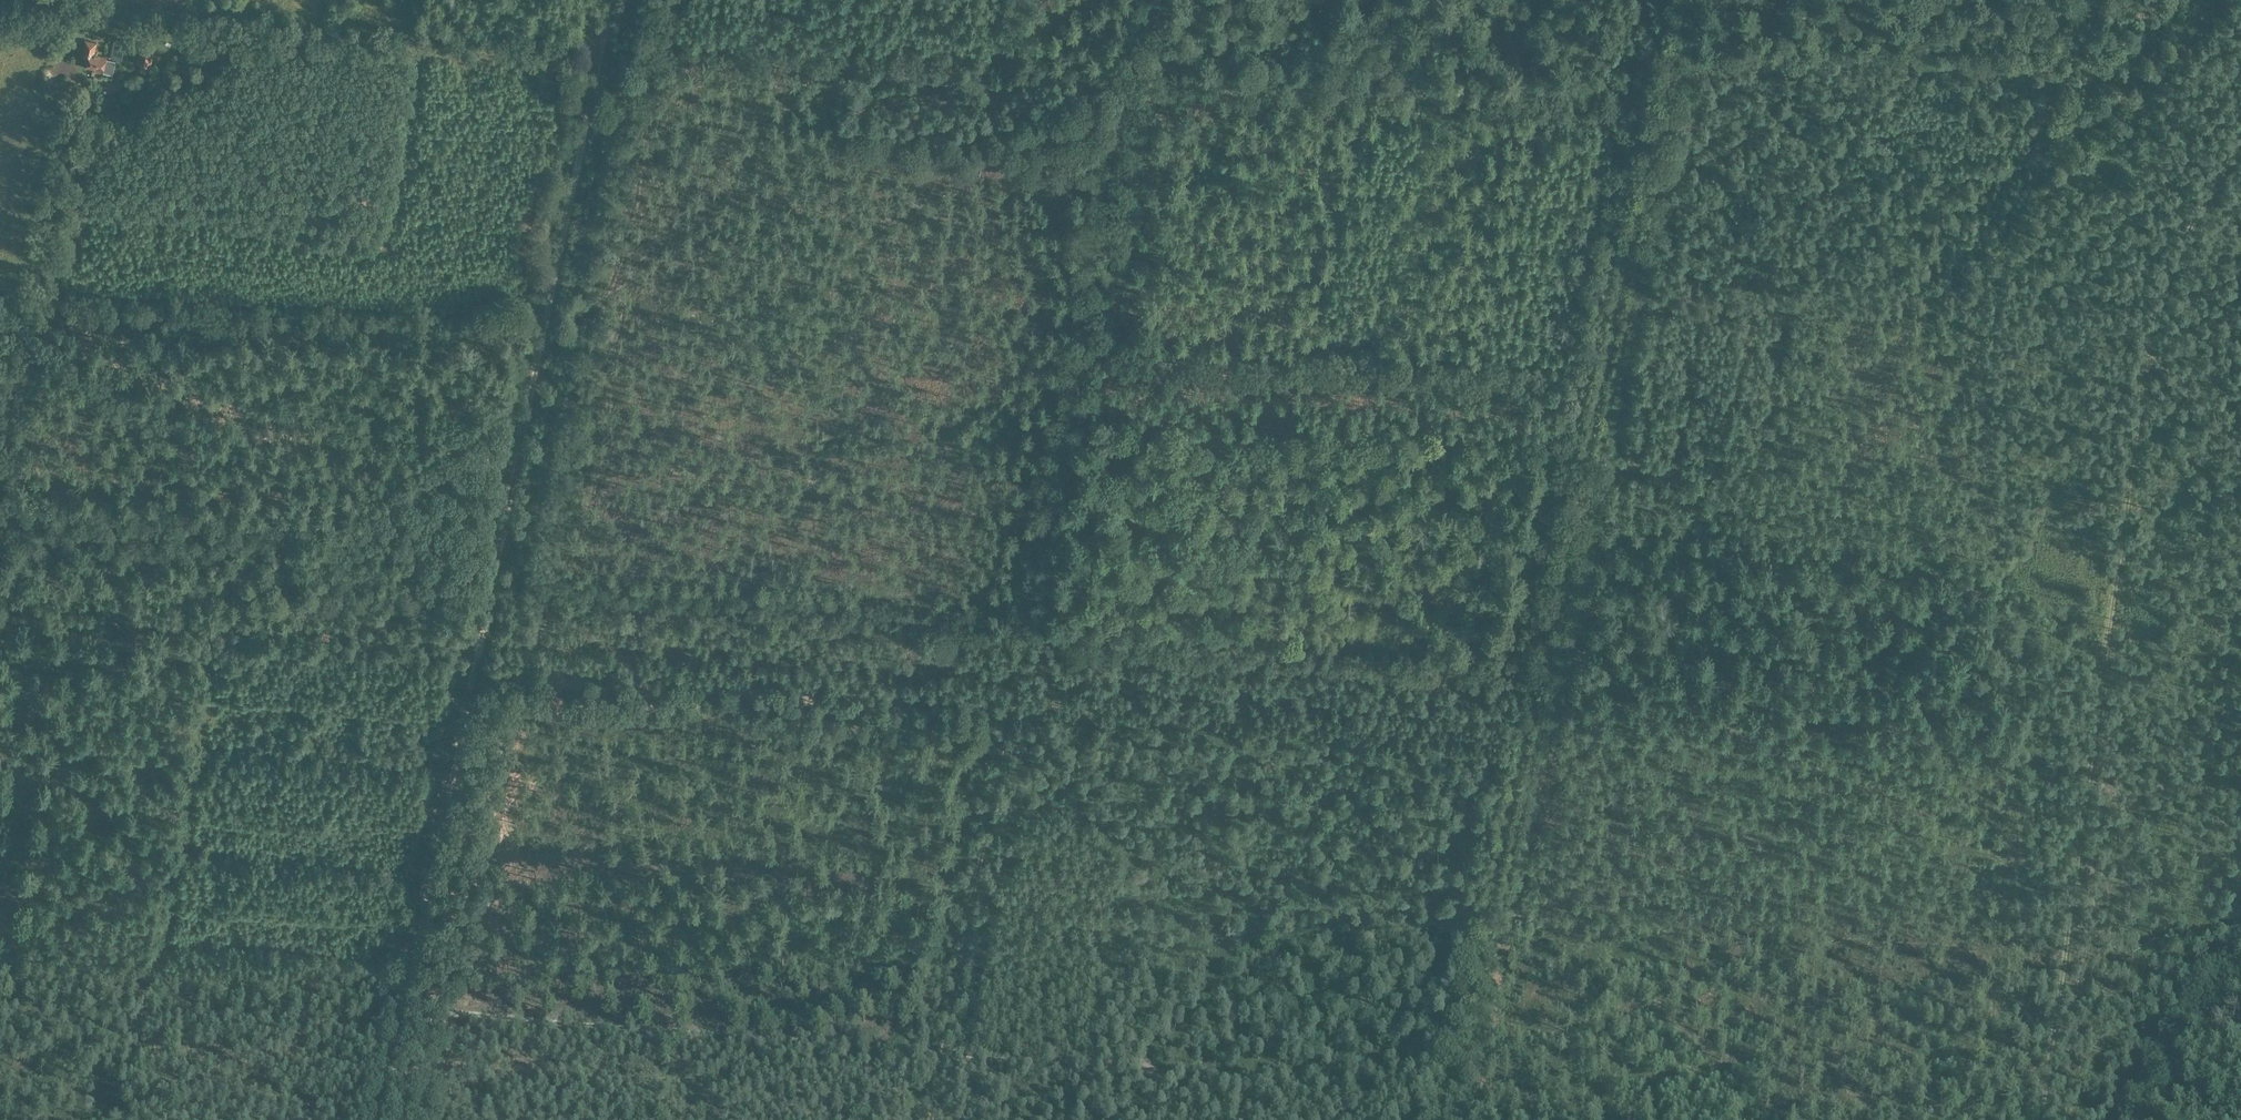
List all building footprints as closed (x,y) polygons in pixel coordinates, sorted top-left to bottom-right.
[(94,70),(103,72),(105,56),(95,54),(97,42),(85,40),(83,53),(88,54),(86,67),(94,68),(94,70)] [(152,59),(154,47),(140,45),(137,63),(141,64),(139,71),(150,73),(151,67),(150,66),(152,59)] [(505,988),(495,992),(499,1002),(509,998),(505,988)]
